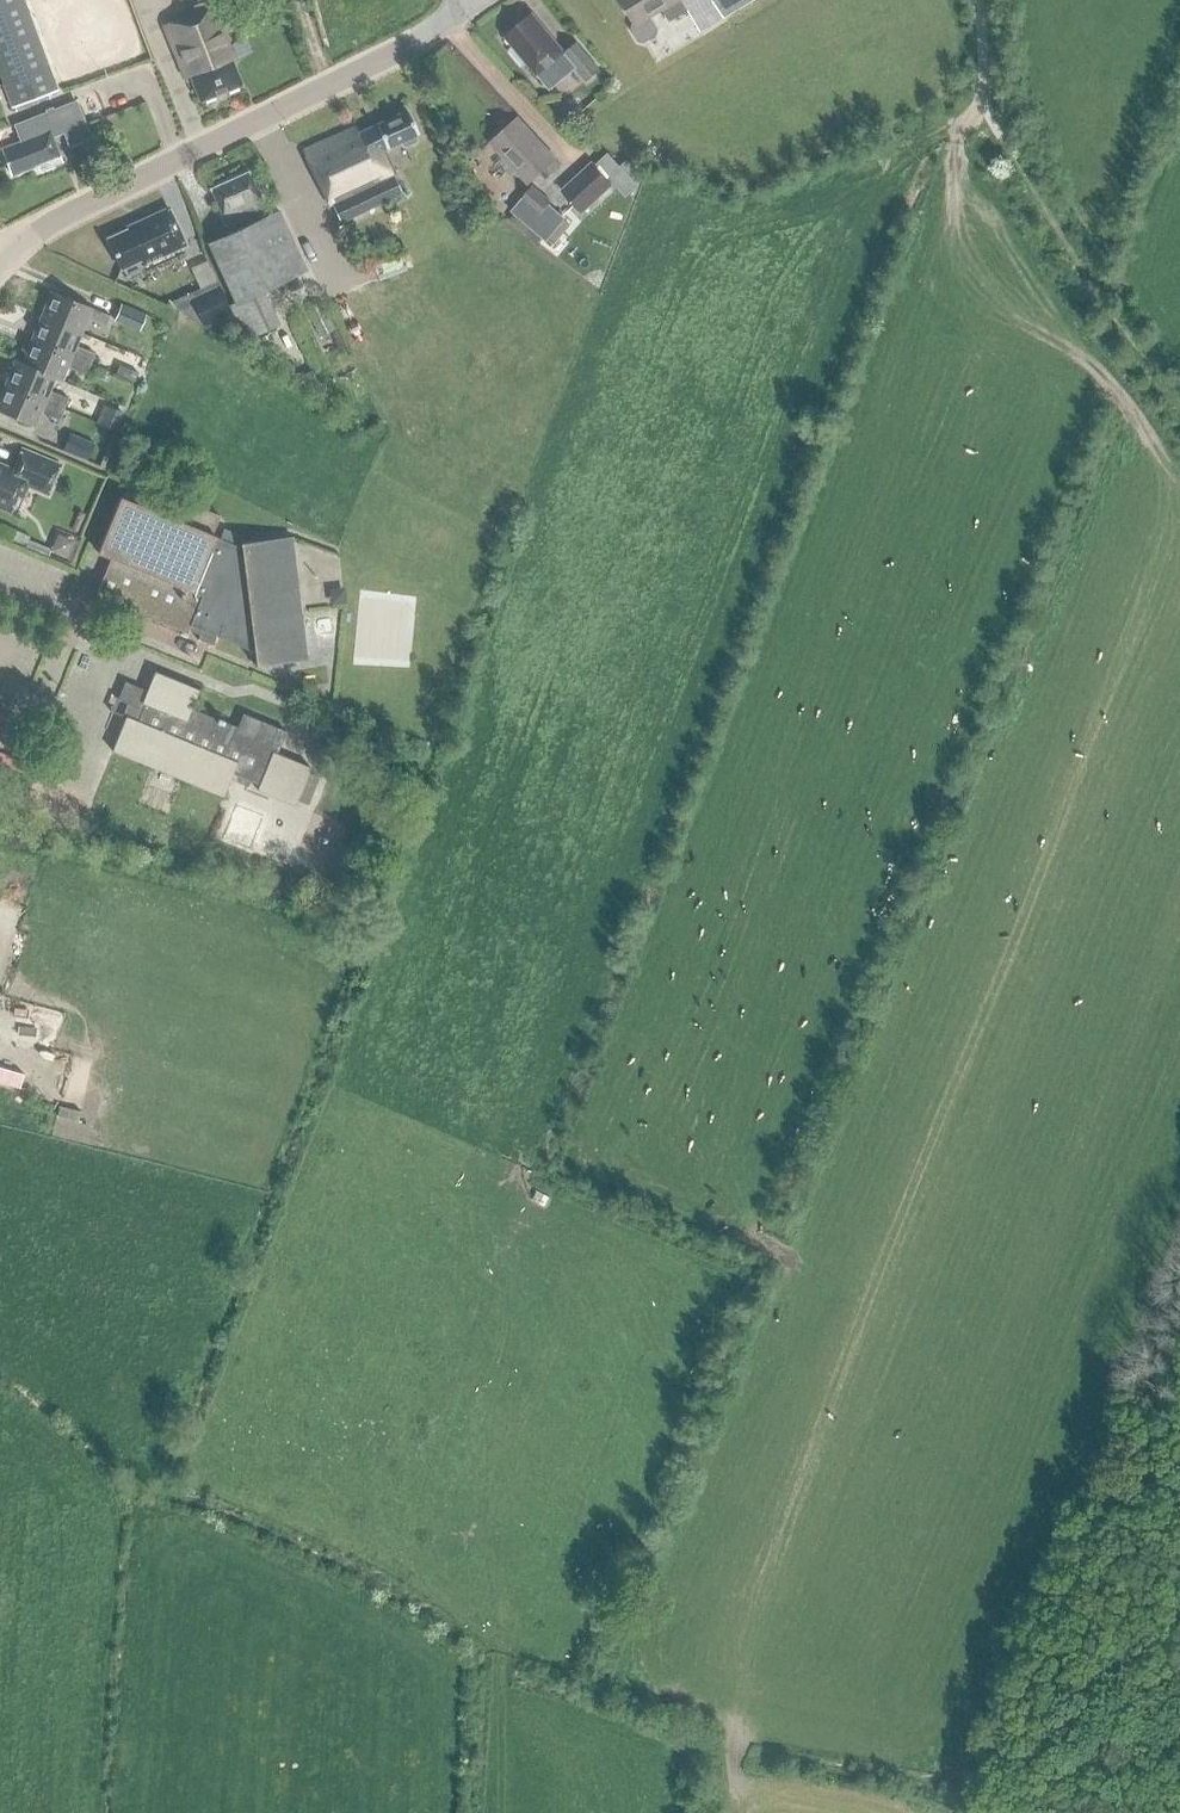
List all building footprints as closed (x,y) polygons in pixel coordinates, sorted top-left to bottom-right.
[(12,108),(57,91),(23,0),(0,0),(0,76),(12,108)] [(635,24),(632,25),(631,30),(638,41),(643,42),(655,35),(657,30),(649,17),(662,9),(670,22),(688,11),(680,0),(620,0),(635,24)] [(688,11),(700,31),(723,18),(753,0),(680,0),(688,11)] [(214,5),(164,25),(185,78),(190,76),(200,101),(242,84),(231,59),(235,57),(250,51),(245,38),(230,44),(214,5)] [(574,69),(582,78),(585,81),(600,69),(577,42),(564,52),(532,14),(505,36),(513,47),(510,50),(523,66),(527,63),(537,75),(549,89),(574,69)] [(1,149),(11,175),(37,165),(39,171),(62,162),(52,137),(62,133),(67,145),(88,137),(74,103),(15,126),(21,142),(1,149)] [(331,205),(341,223),(402,193),(393,175),(395,174),(384,149),(399,143),(403,147),(415,141),(414,135),(418,134),(407,110),(357,133),(354,127),(304,151),(329,204),(331,205)] [(491,142),(528,183),(555,158),(517,118),(491,142)] [(581,214),(613,184),(625,196),(637,185),(607,153),(595,164),(591,160),(559,190),(581,214)] [(248,172),(210,189),(222,214),(227,224),(264,207),(248,172)] [(510,211),(546,241),(565,218),(548,204),(551,201),(532,185),(510,211)] [(108,239),(121,268),(140,260),(143,265),(185,246),(168,208),(127,227),(128,230),(108,239)] [(306,270),(278,211),(208,243),(235,303),(306,270)] [(190,299),(202,326),(230,313),(218,286),(190,299)] [(229,306),(244,340),(279,325),(264,290),(229,306)] [(51,291),(41,316),(81,333),(87,319),(105,327),(110,316),(91,308),(51,291)] [(306,310),(319,337),(334,329),(322,302),(306,310)] [(114,321),(139,331),(144,317),(119,306),(114,321)] [(41,316),(31,340),(90,364),(94,353),(76,346),(81,333),(41,316)] [(22,363),(21,363),(21,364),(54,378),(61,381),(67,367),(86,375),(90,364),(31,340),(22,363)] [(64,409),(68,398),(49,391),(54,378),(21,364),(21,363),(15,360),(5,385),(64,409)] [(138,373),(120,365),(116,374),(134,381),(138,373)] [(64,409),(5,385),(0,396),(0,411),(35,426),(40,412),(59,420),(64,409)] [(108,407),(101,425),(114,430),(121,415),(121,412),(108,407)] [(67,432),(59,450),(87,461),(96,443),(67,432)] [(9,512),(17,495),(22,497),(27,486),(47,494),(60,464),(22,449),(13,470),(0,464),(0,508),(9,512)] [(120,497),(97,553),(111,558),(95,596),(187,633),(189,629),(202,634),(200,638),(212,643),(215,636),(253,651),(255,666),(307,659),(291,536),(239,543),(240,546),(211,535),(219,516),(177,498),(169,517),(120,497)] [(129,717),(126,716),(112,751),(222,796),(231,775),(258,786),(257,790),(294,806),(310,767),(276,754),(285,731),(243,714),(237,728),(191,709),(199,690),(154,672),(146,691),(124,682),(118,698),(115,697),(115,698),(133,706),(129,717)] [(308,772),(296,801),(307,805),(319,776),(308,772)]
